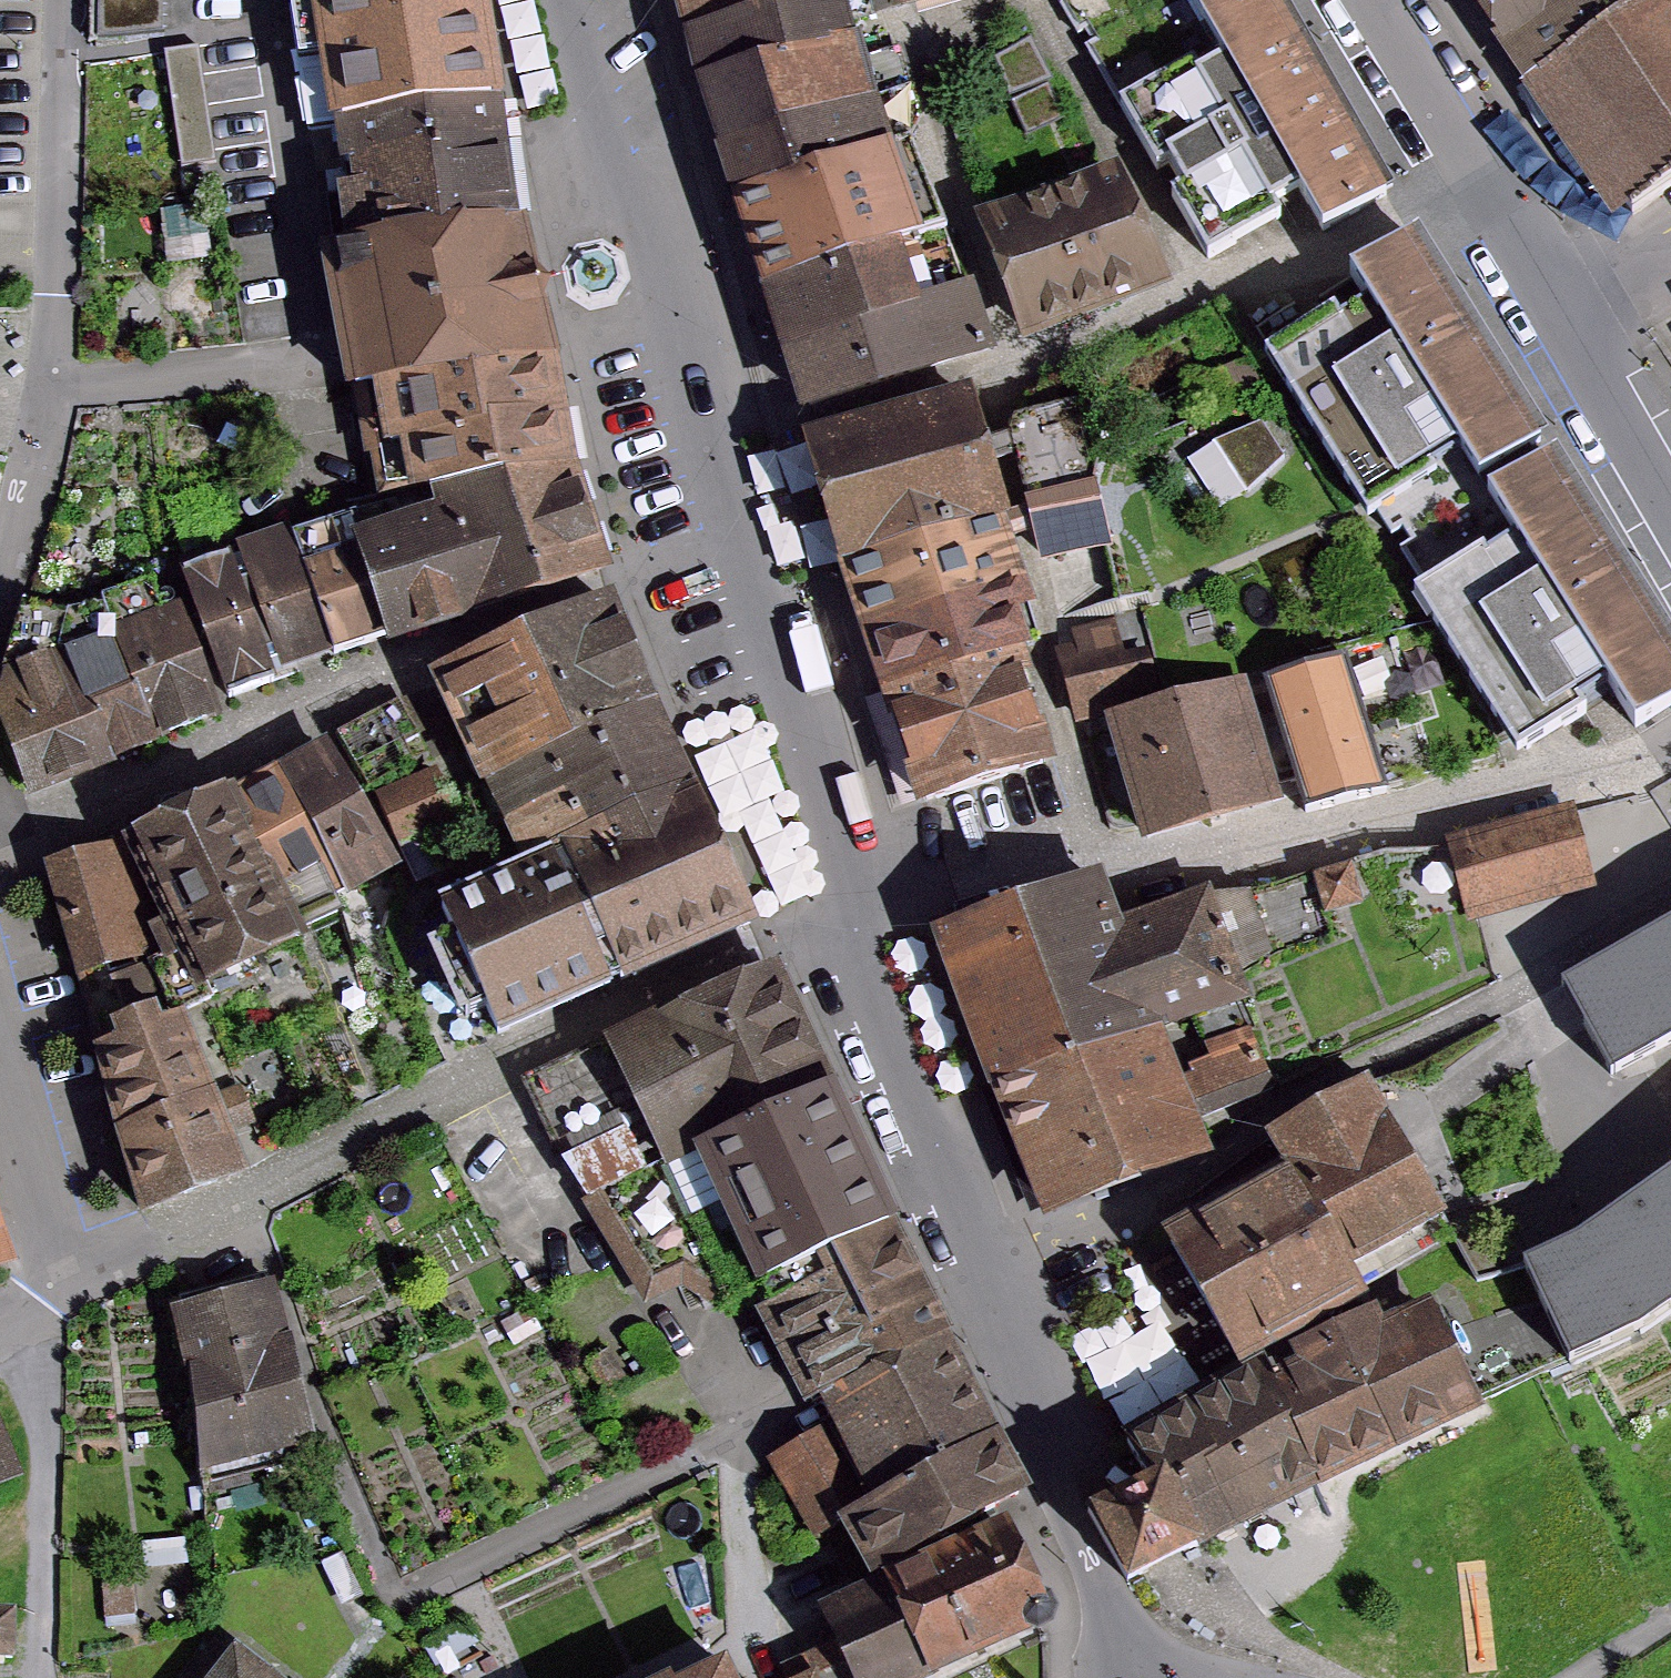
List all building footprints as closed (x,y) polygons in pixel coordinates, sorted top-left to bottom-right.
[(98,42),(160,35),(161,0),(99,0),(98,42)] [(300,15),(396,0),(297,0),(300,15)] [(300,15),(316,139),(334,139),(502,111),(488,0),(396,0),(300,15)] [(687,41),(834,0),(672,0),(687,41)] [(687,41),(707,101),(878,45),(861,0),(834,0),(687,41)] [(1061,22),(1104,0),(1050,0),(1061,22)] [(1061,22),(1113,121),(1218,67),(1184,0),(1104,0),(1061,22)] [(1113,121),(1188,262),(1239,237),(1298,208),(1319,238),(1374,201),(1269,0),(1184,0),(1218,67),(1113,121)] [(1670,18),(1670,0),(1463,0),(1538,97),(1670,18)] [(1538,97),(1631,221),(1670,196),(1670,18),(1538,97)] [(1031,43),(995,61),(1007,101),(1052,83),(1031,43)] [(878,45),(707,101),(729,168),(900,113),(878,45)] [(1049,87),(1011,105),(1028,140),(1066,123),(1049,87)] [(502,111),(334,139),(341,178),(508,146),(502,111)] [(921,174),(900,113),(729,168),(748,230),(921,174)] [(341,178),(333,180),(345,259),(525,224),(508,146),(341,178)] [(748,230),(773,311),(928,261),(956,232),(935,168),(921,174),(748,230)] [(1108,169),(983,221),(1026,343),(1173,291),(1108,169)] [(525,224),(345,259),(326,263),(346,361),(355,406),(553,367),(544,320),(525,224)] [(1360,297),(1267,349),(1397,558),(1538,470),(1428,283),(1405,245),(1348,279),(1360,297)] [(773,311),(785,351),(941,301),(928,261),(773,311)] [(941,301),(785,351),(805,412),(984,355),(965,294),(941,301)] [(553,367),(355,406),(372,498),(427,492),(576,477),(553,367)] [(1071,376),(1015,403),(1041,513),(1046,536),(1051,558),(1106,546),(1092,484),(1099,456),(1071,376)] [(979,393),(808,447),(839,557),(1009,505),(979,393)] [(1261,432),(1206,450),(1243,498),(1287,465),(1261,432)] [(1397,558),(1536,764),(1587,728),(1606,715),(1627,738),(1670,713),(1670,687),(1538,470),(1397,558)] [(427,492),(365,520),(416,626),(608,579),(576,477),(427,492)] [(1009,505),(839,557),(856,628),(1029,584),(1019,545),(1013,521),(1009,505)] [(1041,513),(1013,521),(1019,545),(1046,536),(1041,513)] [(365,520),(304,530),(349,653),(416,626),(365,520)] [(349,653),(304,530),(253,550),(293,672),(349,653)] [(293,672),(253,550),(186,576),(238,700),(293,672)] [(1029,584),(856,628),(873,693),(1045,649),(1029,584)] [(205,714),(165,600),(115,615),(159,735),(205,714)] [(486,802),(668,728),(618,612),(438,686),(486,802)] [(159,735),(115,615),(64,640),(103,756),(159,735)] [(103,756),(64,640),(25,628),(5,710),(32,785),(103,756)] [(1113,628),(1065,641),(1086,718),(1108,712),(1163,697),(1151,653),(1122,661),(1113,628)] [(1045,649),(873,693),(912,809),(1074,755),(1045,649)] [(1346,651),(1268,674),(1307,806),(1385,783),(1346,651)] [(1163,697),(1108,712),(1142,836),(1280,798),(1246,675),(1163,697)] [(405,704),(352,729),(379,785),(431,761),(405,704)] [(486,802),(501,835),(685,766),(668,728),(486,802)] [(279,881),(295,916),(392,872),(340,748),(309,768),(347,849),(279,881)] [(685,766),(501,835),(520,881),(702,806),(685,766)] [(309,768),(240,800),(279,881),(347,849),(309,768)] [(441,770),(386,795),(406,840),(461,815),(441,770)] [(240,800),(142,848),(180,950),(169,970),(181,994),(214,1001),(215,1012),(320,969),(295,916),(279,881),(240,800)] [(520,881),(431,917),(485,1047),(624,990),(760,937),(755,926),(702,806),(520,881)] [(1574,807),(1450,845),(1473,920),(1597,883),(1574,807)] [(94,1046),(162,1023),(135,966),(156,957),(123,854),(38,883),(94,1046)] [(1350,857),(1311,870),(1325,911),(1363,899),(1350,857)] [(1103,870),(935,932),(995,1095),(1179,1027),(1248,1002),(1229,950),(1144,981),(1103,870)] [(1566,986),(1617,1075),(1670,1043),(1670,919),(1566,986)] [(836,1104),(777,980),(522,1078),(596,1204),(836,1104)] [(162,1023),(94,1046),(147,1199),(249,1164),(197,1011),(162,1023)] [(1200,1080),(1027,1151),(1054,1204),(1223,1133),(1219,1122),(1296,1089),(1265,1015),(1205,1040),(1219,1072),(1200,1080)] [(1179,1027),(995,1095),(1027,1151),(1200,1080),(1179,1027)] [(1371,1075),(1274,1129),(1290,1158),(1349,1264),(1446,1210),(1371,1075)] [(836,1104),(596,1204),(659,1298),(703,1287),(746,1312),(766,1303),(903,1243),(836,1104)] [(1290,1158),(1165,1227),(1236,1355),(1361,1286),(1349,1264),(1290,1158)] [(1580,1242),(1527,1266),(1574,1359),(1642,1328),(1670,1307),(1670,1180),(1580,1242)] [(21,1270),(0,1221),(0,1278),(21,1270)] [(932,1302),(903,1243),(766,1303),(801,1364),(820,1409),(953,1346),(932,1302)] [(242,1271),(155,1312),(181,1368),(227,1466),(314,1425),(242,1271)] [(1430,1297),(1273,1374),(1326,1479),(1482,1402),(1430,1297)] [(953,1346),(820,1409),(828,1431),(772,1459),(815,1545),(860,1522),(1001,1444),(953,1346)] [(1273,1374),(1268,1363),(1136,1427),(1162,1480),(1194,1544),(1326,1479),(1273,1374)] [(0,1425),(0,1484),(23,1474),(0,1425)] [(1001,1444),(860,1522),(889,1582),(1030,1505),(1001,1444)] [(1121,1500),(1082,1520),(1119,1593),(1161,1572),(1199,1553),(1194,1544),(1162,1480),(1121,1500)] [(1020,1548),(911,1595),(912,1605),(829,1642),(840,1667),(814,1677),(922,1677),(1052,1621),(1020,1548)] [(0,1609),(0,1654),(13,1654),(13,1609),(0,1609)] [(213,1614),(168,1677),(303,1677),(213,1614)] [(698,1677),(748,1677),(737,1658),(698,1677)]
